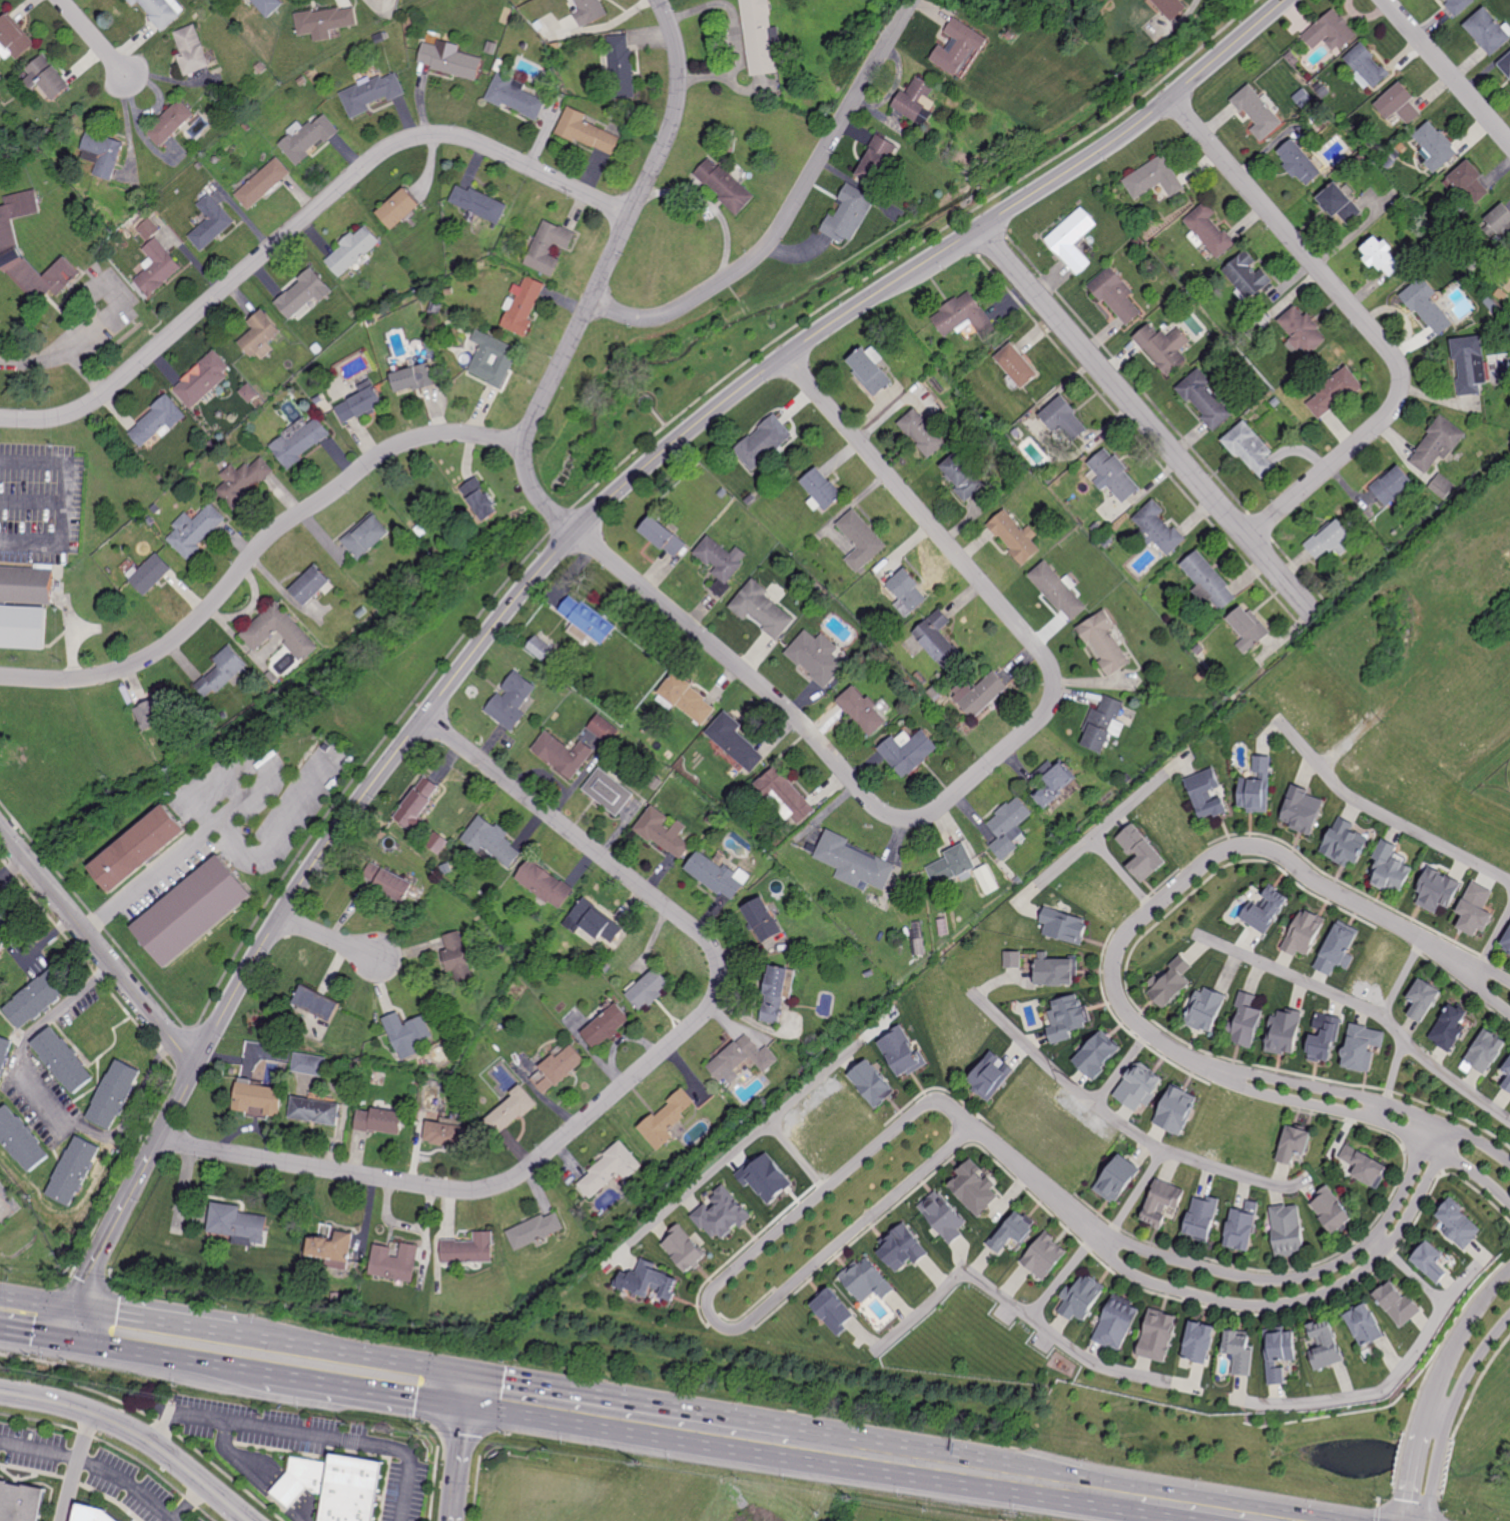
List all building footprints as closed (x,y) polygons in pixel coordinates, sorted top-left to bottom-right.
[(135,6),(130,0),(169,0),(182,16),(163,33),(150,18),(152,16),(140,1),(135,6)] [(268,19),(251,0),(280,0),(284,5),(268,19)] [(580,9),(576,0),(600,0),(608,15),(589,25),(589,24),(581,28),(573,13),(580,9)] [(751,77),(740,0),(770,0),(772,15),(771,15),(772,28),(779,28),(784,61),(777,62),(779,73),(751,77)] [(1174,22),(1154,0),(1181,0),(1188,8),(1174,22)] [(1456,17),(1475,0),(1442,0),(1456,17)] [(1463,26),(1490,57),(1509,41),(1509,37),(1484,7),(1463,26)] [(359,26),(331,30),(333,40),(315,43),(314,34),(299,37),(295,14),(314,11),(314,13),(328,10),(340,8),(340,11),(355,8),(359,26)] [(1334,9),(1301,36),(1312,50),(1324,40),(1332,50),(1337,46),(1340,50),(1357,36),(1334,9)] [(9,51),(0,40),(0,23),(8,16),(25,35),(27,34),(34,41),(32,43),(35,47),(27,54),(25,53),(18,59),(17,58),(17,59),(14,54),(11,49),(9,51)] [(982,51),(977,48),(960,74),(959,73),(957,77),(930,60),(940,45),(947,50),(955,38),(945,32),(955,17),(989,40),(982,51)] [(538,32),(533,24),(540,19),(545,27),(538,32)] [(187,75),(179,57),(184,54),(175,33),(196,25),(212,64),(187,75)] [(1012,38),(1007,34),(1011,29),(1016,33),(1012,38)] [(375,42),(372,36),(382,32),(384,38),(375,42)] [(629,47),(632,47),(636,97),(612,98),(608,37),(628,35),(629,47)] [(1362,42),(1344,58),(1373,90),(1390,74),(1362,42)] [(477,80),(432,68),(432,65),(418,61),(423,43),(482,59),(477,80)] [(1497,64),(1509,79),(1509,53),(1497,64)] [(44,56),(45,54),(54,65),(56,64),(73,84),(55,99),(40,80),(38,82),(26,67),(42,54),(44,56)] [(499,72),(493,70),(498,58),(504,61),(499,72)] [(261,74),(255,67),(261,62),(267,69),(261,74)] [(554,73),(555,72),(557,78),(550,81),(546,71),(552,68),(554,73)] [(406,93),(390,101),(387,95),(368,104),(370,109),(352,118),(340,93),(358,84),(359,85),(381,75),(382,79),(396,72),(406,93)] [(525,84),(523,89),(546,100),(537,121),(521,114),(522,112),(503,103),(502,106),(485,99),(498,72),(525,84)] [(300,86),(296,81),(303,76),(307,82),(300,86)] [(936,86),(929,97),(924,94),(920,100),(927,104),(926,106),(934,112),(926,125),(917,120),(917,121),(892,105),(902,89),(907,92),(917,77),(919,78),(921,76),(936,86)] [(1421,113),(1411,102),(1413,97),(1400,83),(1374,106),(1388,122),(1397,114),(1407,126),(1421,113)] [(1251,85),(1231,102),(1263,139),(1282,122),(1251,85)] [(197,113),(162,146),(148,131),(154,126),(153,126),(177,103),(178,104),(184,99),(197,113)] [(612,155),(594,147),(594,148),(575,139),(574,141),(555,133),(568,105),(578,109),(580,111),(580,112),(586,114),(583,121),(620,138),(612,155)] [(314,123),(325,114),(340,130),(327,142),(323,138),(308,152),(310,155),(298,166),(279,144),(291,132),(294,136),(311,120),(314,123)] [(1430,121),(1413,136),(1432,157),(1424,163),(1433,173),(1457,152),(1430,121)] [(247,132),(242,126),(247,122),(252,128),(247,132)] [(49,138),(44,132),(50,127),(54,133),(49,138)] [(126,142),(112,180),(95,174),(99,163),(103,156),(85,149),(84,150),(82,149),(89,129),(126,142)] [(878,185),(859,174),(872,150),(869,148),(878,134),(889,138),(899,145),(882,174),(884,175),(878,185)] [(913,144),(907,140),(910,136),(916,139),(913,144)] [(733,152),(727,152),(728,137),(735,138),(733,152)] [(1323,173),(1292,138),(1276,151),(1286,163),(1283,166),(1293,178),(1297,175),(1307,187),(1323,173)] [(1161,183),(1170,197),(1185,188),(1163,154),(1121,180),(1134,200),(1161,183)] [(249,210),(235,194),(278,156),(292,172),(249,210)] [(718,168),(721,166),(755,197),(738,216),(720,199),(722,196),(707,182),(705,184),(694,174),(708,159),(718,168)] [(1468,159),(1447,178),(1472,206),(1488,192),(1477,179),(1482,174),(1468,159)] [(844,243),(822,230),(831,214),(836,217),(845,201),(840,198),(850,182),(872,195),(844,243)] [(1335,182),(1316,199),(1334,219),(1338,215),(1347,226),(1362,212),(1335,182)] [(470,191),(472,187),(508,204),(499,224),(450,201),(458,185),(470,191)] [(393,229),(377,212),(405,186),(421,204),(393,229)] [(7,273),(0,263),(0,207),(7,205),(5,197),(37,189),(42,212),(13,219),(19,244),(25,256),(45,276),(66,256),(81,272),(83,272),(78,278),(77,277),(60,296),(53,290),(45,299),(41,296),(37,300),(8,272),(7,273)] [(222,207),(223,206),(236,221),(202,251),(189,236),(209,218),(197,205),(210,193),(222,207)] [(1206,202),(1184,221),(1217,259),(1236,242),(1225,229),(1222,232),(1210,218),(1215,213),(1206,202)] [(1484,220),(1503,242),(1509,235),(1509,213),(1502,204),(1484,220)] [(1081,208),(1045,240),(1077,276),(1092,263),(1075,243),(1096,225),(1081,208)] [(148,241),(137,229),(149,218),(160,230),(148,241)] [(568,249),(553,242),(548,255),(560,260),(552,277),(523,264),(544,220),(575,233),(568,249)] [(381,240),(340,277),(326,260),(343,246),(340,243),(352,232),(356,235),(367,225),(381,240)] [(1375,235),(1361,248),(1367,255),(1363,259),(1370,268),(1374,264),(1380,271),(1382,269),(1390,278),(1403,267),(1390,252),(1393,249),(1386,240),(1382,243),(1375,235)] [(165,282),(166,283),(150,297),(147,295),(148,294),(134,280),(155,262),(143,249),(156,238),(183,267),(165,282)] [(1245,249),(1220,270),(1247,302),(1272,281),(1261,268),(1255,272),(1250,266),(1256,262),(1245,249)] [(1111,266),(1087,286),(1101,303),(1104,300),(1126,326),(1141,313),(1127,297),(1133,292),(1111,266)] [(320,302),(316,296),(290,319),(275,302),(288,291),(289,292),(301,281),(298,278),(312,267),(333,291),(320,302)] [(528,320),(533,321),(526,338),(500,326),(508,309),(510,310),(527,275),(546,284),(528,320)] [(1422,277),(1401,296),(1438,339),(1454,324),(1431,297),(1436,293),(1422,277)] [(984,339),(998,329),(970,289),(930,317),(945,338),(956,330),(958,334),(973,323),(984,339)] [(394,299),(391,293),(396,290),(399,296),(394,299)] [(437,315),(427,311),(431,301),(442,305),(437,315)] [(1294,305),(1276,321),(1290,337),(1288,340),(1297,350),(1301,347),(1307,354),(1324,340),(1315,330),(1319,327),(1307,313),(1304,317),(1294,305)] [(274,349),(263,360),(258,353),(252,358),(245,348),(244,349),(240,345),(241,344),(239,342),(255,328),(249,321),(263,308),(271,317),(270,317),(282,331),(269,343),(274,349)] [(367,324),(365,317),(371,314),(374,321),(367,324)] [(1179,327),(1167,337),(1162,331),(1158,334),(1149,323),(1132,337),(1166,378),(1189,359),(1181,350),(1191,341),(1179,327)] [(501,389),(487,383),(488,380),(468,371),(481,344),(471,340),(476,329),(520,350),(501,389)] [(1481,336),(1450,340),(1458,397),(1481,394),(1479,383),(1487,382),(1481,336)] [(1021,390),(1039,375),(1012,342),(994,357),(1021,390)] [(316,355),(312,349),(316,345),(321,351),(316,355)] [(863,347),(848,360),(856,370),(853,373),(873,397),(892,381),(863,347)] [(230,366),(233,364),(238,369),(233,373),(230,370),(227,370),(225,372),(229,376),(191,409),(174,389),(184,381),(183,380),(201,364),(200,363),(216,349),(230,366)] [(414,391),(412,387),(397,392),(391,374),(428,363),(435,385),(414,391)] [(1345,365),(1314,390),(1318,395),(1306,404),(1318,420),(1362,386),(1345,365)] [(1174,388),(1186,402),(1190,399),(1204,415),(1201,418),(1213,432),(1233,414),(1208,385),(1211,382),(1199,367),(1174,388)] [(369,416),(368,413),(359,418),(357,415),(344,423),(335,408),(361,394),(357,386),(370,379),(385,403),(375,409),(377,412),(369,416)] [(259,395),(248,384),(239,392),(249,404),(259,395)] [(172,430),(168,425),(142,448),(129,433),(139,424),(138,423),(155,409),(153,407),(168,394),(188,416),(172,430)] [(315,404),(313,399),(320,395),(323,400),(315,404)] [(1063,396),(1039,415),(1052,432),(1058,427),(1071,444),(1089,430),(1063,396)] [(915,408),(898,424),(928,458),(945,443),(915,408)] [(775,414),(732,450),(751,472),(793,436),(775,414)] [(1440,415),(1406,461),(1425,475),(1439,456),(1446,460),(1466,434),(1440,415)] [(317,445),(316,444),(299,456),(301,460),(287,470),(269,446),(284,435),(287,440),(317,417),(330,435),(317,445)] [(1244,420),(1221,441),(1236,458),(1240,455),(1261,479),(1275,466),(1267,456),(1272,452),(1244,420)] [(1141,489),(1125,471),(1127,469),(1115,454),(1113,457),(1105,448),(1087,464),(1099,478),(1093,484),(1101,492),(1106,488),(1122,505),(1141,489)] [(958,452),(941,467),(959,487),(955,490),(965,503),(986,484),(958,452)] [(274,471),(261,483),(260,484),(259,482),(258,482),(246,492),(246,493),(250,496),(249,498),(235,510),(234,511),(216,491),(227,482),(220,475),(221,474),(231,465),(232,465),(238,471),(246,464),(250,468),(261,457),(274,471)] [(1398,464),(1369,488),(1386,507),(1415,483),(1398,464)] [(818,466),(800,481),(825,510),(843,496),(818,466)] [(1455,484),(1437,474),(1428,489),(1446,500),(1455,484)] [(487,495),(490,493),(499,504),(496,507),(500,512),(486,522),(469,499),(468,500),(468,499),(460,488),(477,476),(485,488),(483,489),(487,495)] [(1154,500),(1132,521),(1167,557),(1187,538),(1175,526),(1173,529),(1158,515),(1163,510),(1154,500)] [(214,531),(213,530),(198,545),(202,548),(189,561),(167,539),(177,529),(173,525),(186,513),(194,520),(211,504),(226,518),(214,531)] [(836,524),(857,548),(843,560),(857,575),(888,547),(854,508),(836,524)] [(1030,526),(1024,531),(1005,508),(986,525),(1022,567),(1042,550),(1032,539),(1037,535),(1030,526)] [(375,516),(376,515),(392,533),(372,552),(371,551),(360,561),(342,540),(372,512),(375,516)] [(1336,515),(1303,545),(1316,559),(1329,547),(1338,557),(1352,544),(1346,538),(1352,533),(1336,515)] [(151,526),(146,521),(150,516),(155,521),(151,526)] [(652,516),(639,531),(674,559),(686,544),(652,516)] [(141,526),(135,520),(139,517),(145,524),(141,526)] [(708,535),(694,553),(709,565),(711,562),(717,567),(712,574),(726,585),(749,555),(736,545),(731,552),(708,535)] [(1198,550),(1181,564),(1197,585),(1191,590),(1203,605),(1210,599),(1220,611),(1237,597),(1198,550)] [(146,597),(130,581),(157,553),(173,569),(146,597)] [(1046,560),(1028,576),(1070,623),(1088,608),(1046,560)] [(306,607),(290,590),(317,565),(332,582),(306,607)] [(52,606),(0,603),(0,566),(55,570),(52,606)] [(904,568),(886,584),(911,613),(927,600),(916,586),(919,585),(904,568)] [(752,578),(727,607),(743,621),(748,615),(776,639),(793,619),(765,595),(768,592),(752,578)] [(546,602),(601,645),(615,627),(560,584),(546,602)] [(375,600),(372,596),(378,591),(381,595),(375,600)] [(319,648),(305,661),(303,659),(300,662),(285,644),(288,641),(278,631),(256,652),(240,635),(277,602),(319,648)] [(1243,604),(1226,619),(1243,639),(1235,646),(1243,654),(1268,632),(1243,604)] [(44,651),(0,649),(0,606),(46,609),(44,651)] [(366,616),(361,610),(365,606),(370,612),(366,616)] [(1105,609),(1076,627),(1107,677),(1130,663),(1110,630),(1116,627),(1105,609)] [(945,671),(964,655),(954,643),(952,645),(939,630),(949,621),(940,610),(913,633),(945,671)] [(589,636),(573,624),(568,631),(584,643),(589,636)] [(822,634),(817,640),(805,630),(784,655),(825,689),(846,664),(833,654),(838,648),(822,634)] [(553,649),(536,635),(526,648),(542,662),(553,649)] [(219,693),(217,691),(215,693),(213,691),(206,698),(195,686),(206,677),(207,678),(220,665),(214,659),(229,645),(248,665),(219,693)] [(515,669),(482,710),(511,733),(526,714),(521,710),(538,688),(515,669)] [(676,670),(659,693),(700,725),(712,709),(702,701),(704,698),(691,688),(694,684),(676,670)] [(953,698),(974,720),(1010,687),(994,670),(972,689),(968,684),(953,698)] [(854,684),(836,700),(869,737),(885,722),(873,708),(876,705),(868,695),(866,697),(854,684)] [(1104,694),(1097,710),(1091,708),(1081,731),(1087,733),(1081,745),(1101,754),(1110,731),(1119,735),(1124,724),(1116,720),(1124,702),(1104,694)] [(167,702),(169,702),(175,715),(168,718),(167,720),(168,722),(146,732),(135,710),(142,708),(141,707),(151,702),(152,703),(154,702),(153,701),(164,695),(167,702)] [(223,719),(220,714),(225,711),(229,717),(223,719)] [(705,733),(750,773),(764,756),(736,731),(741,725),(725,711),(705,733)] [(612,744),(621,729),(596,715),(587,730),(612,744)] [(892,735),(877,749),(906,780),(940,749),(923,729),(913,739),(906,731),(897,740),(892,735)] [(595,751),(582,741),(573,753),(545,732),(531,751),(572,782),(595,751)] [(1044,811),(1081,780),(1062,758),(1055,764),(1051,759),(1031,776),(1037,783),(1027,791),(1044,811)] [(1253,758),(1252,779),(1236,779),(1236,812),(1268,812),(1268,758),(1253,758)] [(776,765),(754,785),(793,829),(816,810),(776,765)] [(600,768),(582,789),(617,817),(634,795),(600,768)] [(1211,769),(1183,780),(1200,825),(1231,813),(1224,795),(1211,799),(1207,787),(1216,784),(1211,769)] [(425,775),(391,818),(437,854),(447,841),(417,817),(441,788),(425,775)] [(1294,787),(1282,820),(1290,823),(1288,830),(1311,838),(1325,799),(1294,787)] [(1031,813),(1019,797),(987,823),(999,838),(989,847),(1003,864),(1022,849),(1015,840),(1025,833),(1018,824),(1031,813)] [(653,803),(633,829),(649,842),(653,838),(680,859),(690,845),(678,836),(686,826),(677,819),(671,827),(666,823),(671,817),(653,803)] [(110,894),(87,867),(163,804),(186,831),(110,894)] [(1338,815),(1319,853),(1347,867),(1351,860),(1355,862),(1368,838),(1351,829),(1354,824),(1338,815)] [(479,816),(462,840),(476,850),(479,846),(509,870),(522,853),(505,839),(509,834),(498,826),(496,828),(479,816)] [(1133,823),(1116,839),(1135,860),(1127,867),(1142,884),(1167,861),(1133,823)] [(896,865),(847,843),(850,838),(826,827),(812,858),(839,870),(835,878),(864,891),(868,884),(884,891),(896,865)] [(1382,838),(1371,859),(1376,861),(1367,878),(1396,893),(1409,868),(1403,865),(1406,859),(1395,853),(1398,846),(1382,838)] [(964,842),(944,852),(946,857),(924,867),(934,887),(976,867),(964,842)] [(699,848),(683,869),(718,895),(721,890),(732,899),(745,881),(699,848)] [(218,857),(251,896),(164,969),(131,929),(218,857)] [(529,858),(515,878),(559,910),(573,890),(529,858)] [(371,863),(364,878),(373,883),(371,889),(402,904),(412,883),(371,863)] [(999,889),(988,865),(975,871),(987,895),(999,889)] [(1430,868),(1418,891),(1421,893),(1415,905),(1434,915),(1440,904),(1447,908),(1459,883),(1430,868)] [(1473,883),(1458,911),(1463,914),(1455,929),(1475,940),(1479,932),(1483,934),(1492,915),(1481,909),(1490,892),(1473,883)] [(1272,887),(1260,906),(1251,900),(1239,918),(1264,935),(1288,899),(1272,887)] [(762,896),(741,908),(761,943),(782,931),(762,896)] [(584,897),(562,925),(575,935),(581,927),(596,939),(600,935),(610,943),(623,927),(584,897)] [(1045,906),(1041,921),(1046,924),(1043,934),(1083,946),(1091,920),(1045,906)] [(1301,907),(1279,949),(1295,957),(1298,951),(1307,955),(1325,919),(1301,907)] [(9,931),(0,955),(0,910),(12,914),(13,916),(7,929),(8,930),(9,931)] [(1338,920),(1314,967),(1331,976),(1336,965),(1346,970),(1353,956),(1346,953),(1358,931),(1338,920)] [(910,923),(915,956),(926,954),(921,921),(910,923)] [(1499,946),(1509,952),(1509,927),(1499,946)] [(457,930),(441,935),(445,949),(440,950),(447,972),(453,970),(456,981),(472,976),(457,930)] [(1038,951),(1037,985),(1073,986),(1074,960),(1046,959),(1047,951),(1038,951)] [(1005,968),(1022,968),(1021,952),(1005,952),(1005,968)] [(1183,954),(1169,967),(1174,972),(1161,983),(1154,974),(1146,981),(1153,988),(1146,994),(1163,1013),(1195,985),(1186,975),(1195,967),(1183,954)] [(790,969),(768,965),(758,1021),(781,1025),(790,969)] [(71,987),(58,997),(58,999),(48,1007),(50,1009),(45,1014),(44,1012),(34,1020),(32,1019),(20,1029),(3,1009),(17,998),(15,997),(41,976),(41,977),(42,977),(54,966),(71,987)] [(657,969),(626,996),(640,1012),(671,984),(657,969)] [(1420,978),(1406,999),(1415,1005),(1408,1015),(1421,1024),(1441,992),(1420,978)] [(100,993),(96,989),(100,985),(104,989),(100,993)] [(303,985),(293,1002),(332,1023),(341,1005),(303,985)] [(1201,985),(1184,1024),(1210,1036),(1227,997),(1201,985)] [(1243,991),(1237,1006),(1241,1008),(1235,1025),(1229,1023),(1223,1038),(1252,1048),(1265,1011),(1254,1007),(1258,996),(1243,991)] [(1051,1001),(1053,1009),(1047,1011),(1051,1026),(1047,1027),(1052,1044),(1072,1039),(1070,1032),(1086,1028),(1085,1023),(1090,1022),(1086,1007),(1080,1009),(1076,994),(1051,1001)] [(615,1003),(580,1033),(593,1049),(629,1019),(615,1003)] [(1448,1003),(1425,1039),(1450,1054),(1464,1031),(1456,1027),(1465,1013),(1448,1003)] [(1303,1012),(1280,1008),(1279,1018),(1271,1016),(1265,1052),(1295,1057),(1303,1012)] [(424,1017),(402,1026),(397,1012),(381,1019),(399,1063),(423,1053),(419,1043),(432,1038),(424,1017)] [(1317,1012),(1306,1061),(1330,1067),(1341,1018),(1317,1012)] [(903,1023),(874,1041),(897,1078),(906,1073),(909,1075),(928,1063),(903,1023)] [(8,1034),(0,1030),(0,1027),(2,1024),(10,1030),(8,1034)] [(1350,1024),(1341,1069),(1369,1074),(1375,1047),(1382,1049),(1386,1031),(1350,1024)] [(62,1039),(63,1038),(84,1063),(83,1065),(93,1077),(73,1094),(62,1081),(61,1081),(58,1077),(57,1077),(41,1057),(42,1056),(31,1043),(52,1026),(62,1039)] [(1485,1028),(1463,1060),(1485,1076),(1507,1043),(1485,1028)] [(1103,1030),(1073,1061),(1093,1080),(1122,1049),(1103,1030)] [(779,1059),(767,1044),(761,1048),(747,1031),(705,1066),(719,1082),(724,1077),(729,1083),(738,1076),(733,1071),(751,1056),(764,1072),(779,1059)] [(8,1058),(0,1080),(0,1036),(13,1041),(7,1057),(8,1058)] [(570,1048),(556,1061),(552,1056),(538,1068),(538,1073),(531,1079),(543,1094),(581,1061),(570,1048)] [(245,1058),(242,1067),(255,1072),(262,1053),(257,1051),(253,1061),(245,1058)] [(991,1052),(966,1083),(988,1101),(1013,1070),(991,1052)] [(292,1071),(323,1077),(327,1058),(295,1053),(292,1071)] [(1502,1069),(1509,1075),(1509,1058),(1502,1069)] [(134,1086),(136,1087),(120,1116),(119,1115),(111,1130),(87,1118),(95,1103),(94,1102),(109,1073),(111,1074),(119,1059),(142,1071),(134,1086)] [(868,1059),(848,1075),(875,1109),(895,1093),(868,1059)] [(1143,1063),(1134,1064),(1110,1097),(1136,1115),(1143,1106),(1148,1110),(1160,1094),(1155,1090),(1164,1078),(1143,1063)] [(1502,1086),(1509,1092),(1509,1075),(1502,1086)] [(238,1080),(232,1111),(253,1114),(254,1107),(266,1110),(265,1116),(279,1118),(284,1089),(238,1080)] [(1153,1123),(1180,1136),(1198,1097),(1171,1084),(1153,1123)] [(520,1085),(510,1094),(513,1098),(482,1123),(494,1137),(535,1104),(520,1085)] [(694,1102),(682,1088),(666,1101),(669,1104),(654,1116),(652,1113),(635,1128),(656,1153),(676,1137),(669,1129),(685,1116),(681,1113),(694,1102)] [(293,1096),(289,1119),(338,1127),(342,1104),(293,1096)] [(18,1160),(0,1139),(0,1111),(8,1105),(19,1117),(20,1117),(41,1142),(40,1143),(50,1156),(30,1172),(19,1159),(18,1160)] [(359,1110),(356,1130),(400,1137),(404,1112),(372,1106),(371,1111),(359,1110)] [(427,1121),(424,1141),(468,1149),(472,1129),(427,1121)] [(1288,1124),(1276,1162),(1292,1167),(1296,1153),(1305,1156),(1313,1132),(1288,1124)] [(94,1163),(95,1164),(79,1193),(78,1192),(72,1204),(71,1203),(69,1207),(48,1195),(55,1179),(54,1179),(69,1150),(70,1150),(78,1136),(102,1148),(94,1163)] [(620,1140),(586,1169),(589,1173),(577,1184),(589,1199),(619,1174),(624,1180),(642,1166),(620,1140)] [(1389,1167),(1347,1142),(1339,1157),(1356,1167),(1352,1175),(1377,1189),(1389,1167)] [(766,1152),(757,1160),(755,1158),(735,1175),(746,1187),(750,1183),(770,1205),(794,1183),(766,1152)] [(1120,1154),(1093,1189),(1114,1205),(1141,1170),(1120,1154)] [(960,1176),(950,1185),(978,1215),(998,1196),(991,1189),(996,1185),(987,1175),(984,1178),(979,1173),(982,1170),(970,1157),(956,1171),(960,1176)] [(1155,1177),(1136,1220),(1160,1230),(1166,1217),(1160,1215),(1165,1204),(1178,1210),(1186,1191),(1155,1177)] [(1327,1185),(1317,1193),(1321,1197),(1311,1205),(1334,1234),(1354,1219),(1327,1185)] [(691,1217),(712,1240),(718,1235),(723,1241),(750,1216),(723,1187),(691,1217)] [(937,1189),(917,1206),(951,1244),(963,1233),(959,1229),(967,1223),(937,1189)] [(1220,1200),(1206,1197),(1205,1200),(1189,1196),(1179,1236),(1209,1243),(1220,1200)] [(1452,1198),(1437,1216),(1448,1226),(1443,1231),(1465,1250),(1482,1228),(1463,1212),(1465,1210),(1452,1198)] [(1260,1203),(1247,1200),(1245,1211),(1232,1208),(1224,1246),(1250,1251),(1260,1203)] [(231,1237),(230,1242),(260,1247),(265,1216),(237,1212),(238,1206),(211,1202),(206,1233),(231,1237)] [(1299,1204),(1270,1208),(1276,1257),(1297,1254),(1297,1251),(1305,1250),(1299,1204)] [(987,1243),(998,1252),(1012,1235),(1024,1244),(1034,1231),(1031,1228),(1036,1222),(1016,1206),(987,1243)] [(556,1213),(544,1218),(542,1214),(505,1230),(514,1251),(564,1230),(556,1213)] [(904,1222),(881,1241),(886,1247),(879,1252),(897,1273),(911,1261),(915,1266),(930,1253),(904,1222)] [(678,1223),(669,1232),(672,1236),(662,1245),(685,1273),(706,1256),(678,1223)] [(492,1231),(474,1232),(474,1240),(440,1241),(441,1264),(493,1263),(492,1231)] [(353,1235),(337,1232),(336,1241),(309,1236),(306,1255),(348,1263),(353,1235)] [(1046,1233),(1021,1263),(1043,1281),(1068,1251),(1046,1233)] [(1428,1240),(1410,1259),(1438,1284),(1448,1273),(1438,1264),(1446,1255),(1428,1240)] [(420,1245),(402,1242),(399,1258),(390,1256),(391,1247),(373,1244),(367,1277),(414,1284),(420,1245)] [(641,1257),(633,1275),(620,1269),(612,1286),(646,1301),(651,1289),(660,1292),(659,1297),(671,1302),(680,1280),(654,1269),(657,1264),(641,1257)] [(868,1257),(859,1265),(856,1262),(839,1276),(862,1303),(875,1291),(883,1300),(895,1289),(868,1257)] [(1087,1275),(1086,1278),(1082,1276),(1073,1290),(1067,1286),(1060,1297),(1066,1300),(1059,1312),(1072,1320),(1075,1315),(1084,1321),(1106,1286),(1087,1275)] [(1391,1278),(1373,1294),(1401,1328),(1420,1312),(1391,1278)] [(856,1316),(831,1288),(811,1306),(839,1338),(850,1327),(847,1323),(856,1316)] [(1113,1294),(1093,1339),(1120,1352),(1141,1306),(1113,1294)] [(1365,1301),(1343,1313),(1362,1349),(1384,1337),(1365,1301)] [(1150,1307),(1138,1355),(1167,1362),(1179,1314),(1150,1307)] [(1307,1325),(1311,1339),(1317,1337),(1320,1348),(1309,1352),(1315,1370),(1344,1361),(1330,1320),(1316,1325),(1315,1322),(1307,1325)] [(1189,1321),(1181,1358),(1207,1364),(1215,1327),(1189,1321)] [(1283,1327),(1262,1329),(1267,1386),(1286,1384),(1284,1366),(1278,1366),(1278,1361),(1295,1360),(1293,1332),(1283,1333),(1283,1327)] [(1223,1329),(1221,1353),(1235,1354),(1233,1374),(1251,1376),(1253,1350),(1248,1349),(1250,1331),(1223,1329)] [(386,1464),(375,1520),(320,1520),(324,1497),(313,1495),(307,1489),(297,1501),(289,1510),(272,1495),(279,1487),(289,1473),(292,1458),(330,1464),(332,1454),(386,1464)] [(47,1490),(41,1520),(0,1520),(0,1480),(47,1490)] [(107,1512),(118,1520),(77,1520),(80,1505),(107,1512)]
